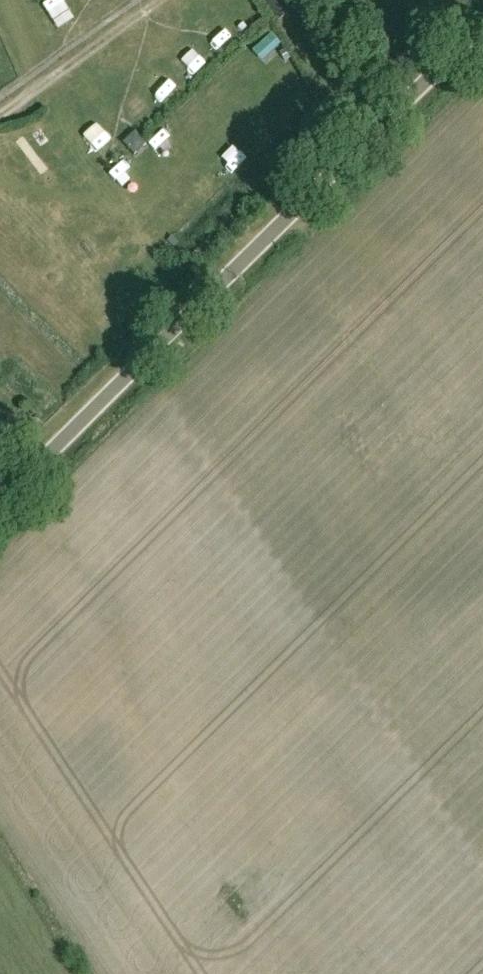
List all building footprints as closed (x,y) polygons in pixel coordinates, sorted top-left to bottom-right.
[(82,14),(74,0),(49,0),(61,24),(82,14)] [(146,143),(135,131),(122,143),(134,155),(146,143)]
